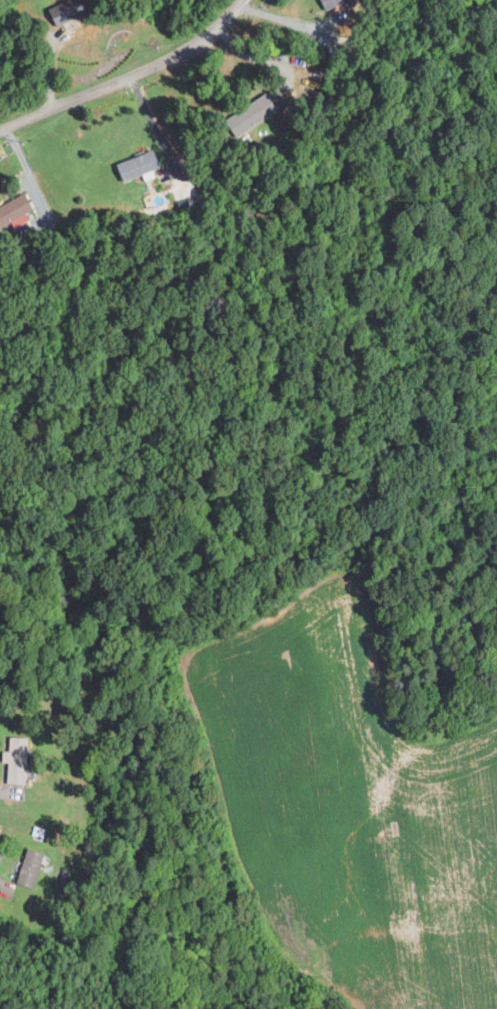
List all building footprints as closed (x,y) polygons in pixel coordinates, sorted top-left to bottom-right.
[(326,9),(346,0),(322,0),(326,9)] [(119,161),(124,180),(163,169),(158,151),(119,161)] [(17,227),(26,223),(23,215),(37,209),(30,194),(0,207),(0,229),(15,222),(17,227)] [(12,736),(9,783),(28,784),(31,737),(12,736)] [(20,883),(39,887),(46,851),(28,847),(20,883)]
